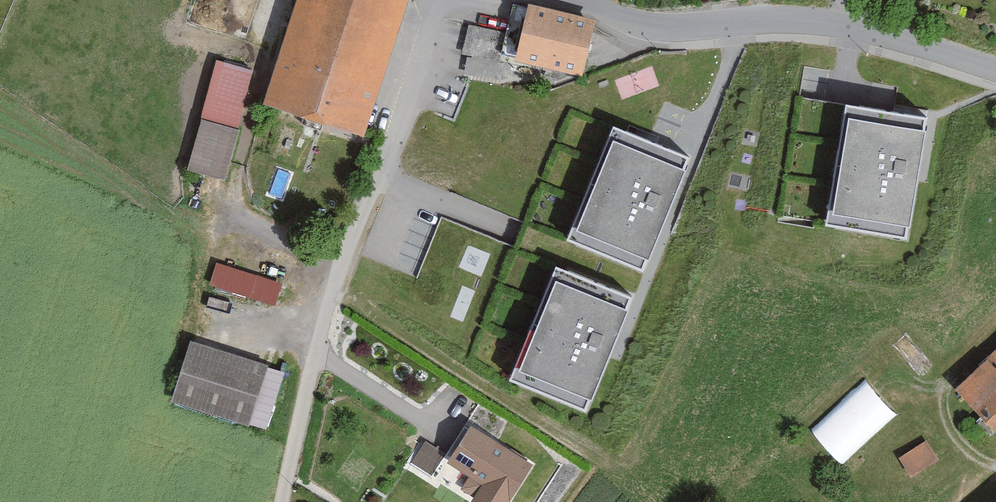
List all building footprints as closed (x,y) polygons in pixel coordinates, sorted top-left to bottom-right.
[(261,99),(360,132),(406,0),(297,0),(261,99)] [(595,22),(527,6),(514,62),(582,77),(595,22)] [(512,25),(468,18),(464,48),(507,54),(512,25)] [(253,66),(215,57),(187,165),(224,175),(253,66)] [(915,106),(836,91),(819,211),(900,227),(915,106)] [(830,126),(833,100),(801,97),(799,122),(830,126)] [(684,147),(606,117),(563,228),(637,259),(684,147)] [(627,287),(548,257),(501,367),(580,402),(627,287)] [(284,369),(190,341),(173,398),(267,426),(284,369)] [(952,385),(995,432),(995,345),(952,385)] [(865,378),(810,429),(843,464),(897,413),(865,378)] [(465,419),(442,455),(467,471),(456,488),(478,501),(508,501),(533,461),(465,419)] [(908,471),(938,458),(930,438),(899,451),(908,471)] [(422,439),(413,460),(436,470),(445,449),(422,439)]
